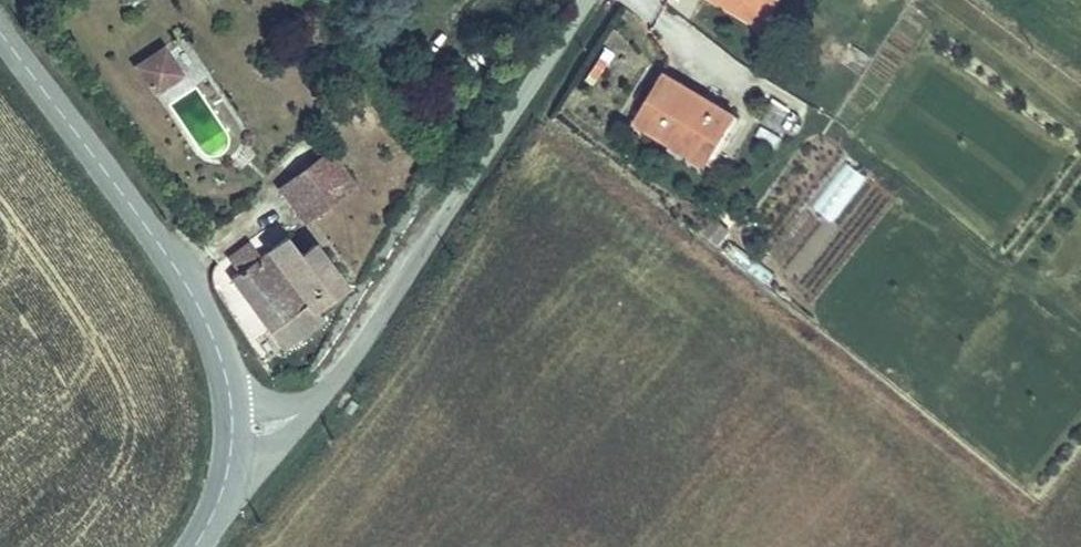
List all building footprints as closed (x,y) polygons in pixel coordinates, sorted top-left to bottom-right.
[(723,9),(727,0),(708,0),(723,9)] [(752,13),(731,0),(727,0),(723,9),(760,31),(777,0),(760,0),(752,13)] [(760,0),(731,0),(752,13),(760,0)] [(159,53),(135,70),(153,94),(176,77),(159,53)] [(677,135),(711,158),(735,122),(660,73),(630,120),(670,148),(677,135)] [(704,170),(711,158),(677,135),(670,148),(704,170)] [(327,145),(273,185),(306,230),(321,219),(316,212),(354,181),(327,145)] [(831,223),(865,176),(842,159),(808,207),(831,223)] [(290,242),(232,285),(284,356),(324,325),(320,317),(346,295),(316,252),(305,260),(290,242)]
